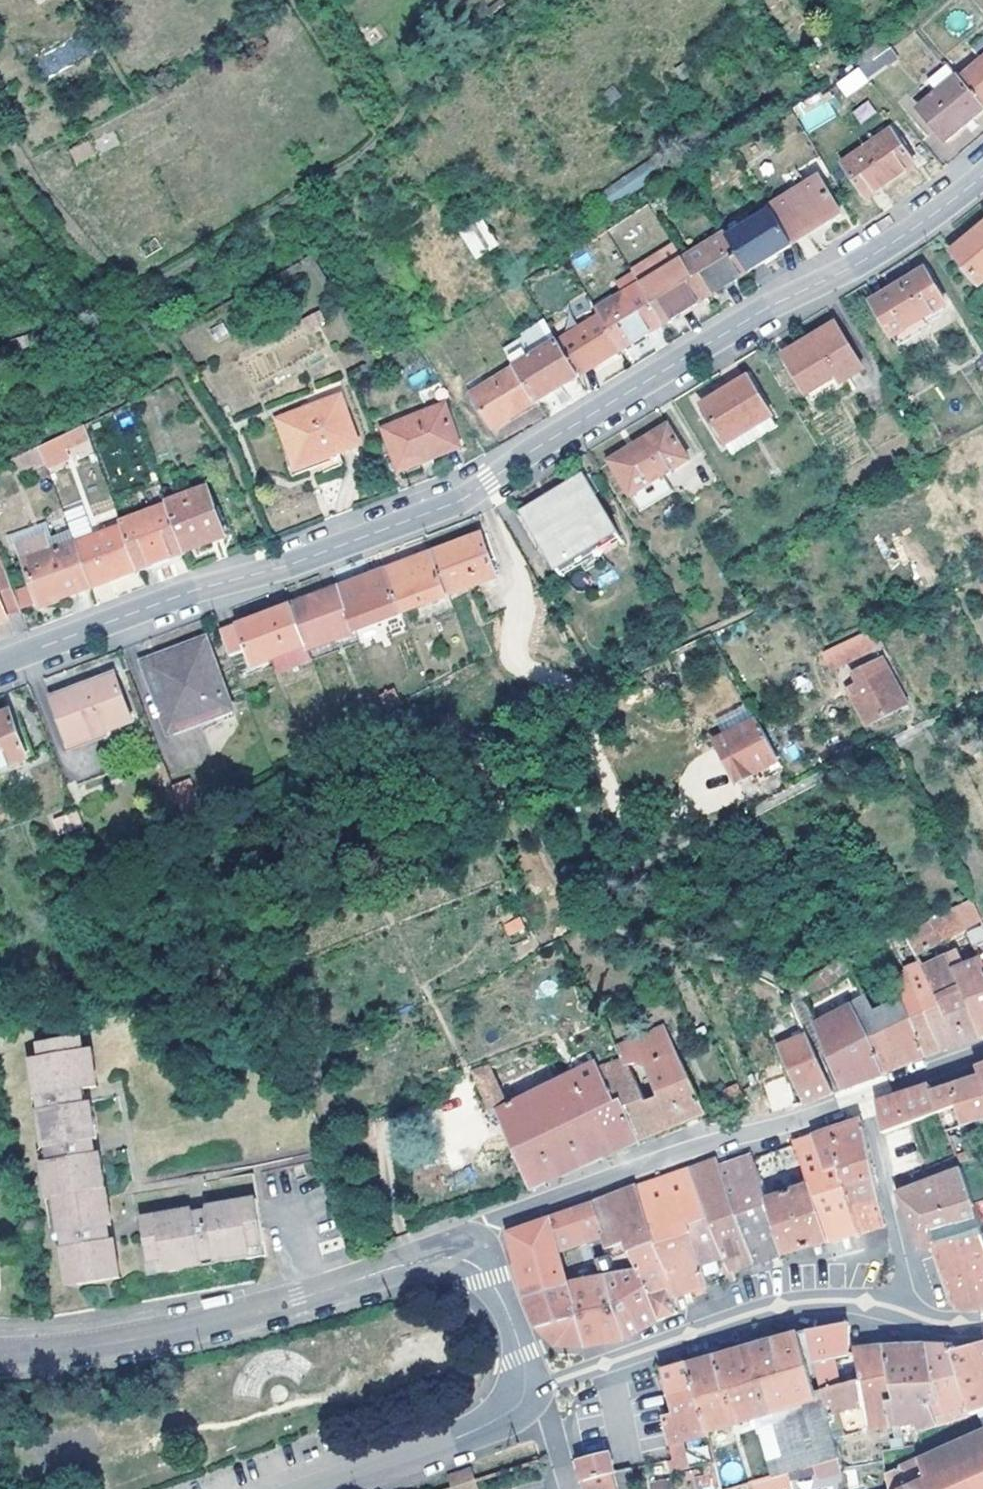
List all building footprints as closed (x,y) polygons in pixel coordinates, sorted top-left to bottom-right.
[(882,56),(862,68),(871,79),(889,66),(882,56)] [(951,64),(932,80),(942,91),(923,107),(950,139),(982,112),(982,102),(964,79),(951,64)] [(964,79),(982,102),(982,64),(964,79)] [(862,68),(842,82),(850,93),(871,79),(862,68)] [(822,92),(793,106),(806,133),(835,118),(822,92)] [(867,100),(852,111),(861,124),(876,113),(867,100)] [(848,163),(870,197),(918,164),(894,131),(848,163)] [(88,139),(69,149),(77,164),(96,155),(88,139)] [(773,208),(774,211),(793,240),(795,244),(843,214),(820,178),(773,208)] [(657,214),(649,201),(634,211),(642,224),(657,214)] [(793,240),(774,211),(732,238),(752,270),(753,269),(795,244),(793,240)] [(475,214),(456,226),(474,253),(492,240),(475,214)] [(954,253),(980,284),(982,282),(982,229),(954,253)] [(752,270),(732,238),(729,233),(686,260),(709,297),(752,270)] [(709,297),(686,260),(644,286),(661,313),(667,323),(709,297)] [(875,303),(898,337),(949,304),(928,269),(875,303)] [(624,349),(667,323),(661,313),(644,286),(643,285),(601,311),(604,317),(612,329),(624,349)] [(321,314),(306,321),(311,329),(326,322),(321,314)] [(612,329),(604,317),(561,345),(574,367),(581,377),(624,349),(612,329)] [(789,361),(815,400),(866,369),(838,325),(809,344),(809,348),(789,361)] [(579,378),(581,377),(574,367),(561,345),(560,342),(538,355),(529,340),(509,353),(519,368),(539,402),(579,378)] [(539,402),(519,368),(475,396),(496,428),(539,402)] [(706,406),(730,444),(774,416),(751,378),(706,406)] [(490,432),(496,428),(475,396),(469,399),(490,432)] [(283,422),(300,466),(359,443),(343,399),(283,422)] [(387,431),(402,472),(463,448),(447,407),(387,431)] [(615,462),(647,512),(676,494),(665,476),(691,460),(670,428),(615,462)] [(67,449),(61,436),(41,446),(46,459),(67,449)] [(25,469),(46,459),(41,446),(19,457),(25,469)] [(528,514),(566,579),(626,542),(587,478),(528,514)] [(176,516),(189,552),(227,538),(210,491),(172,506),(176,516)] [(142,569),(189,552),(176,516),(172,506),(125,523),(126,526),(127,530),(142,569)] [(20,559),(27,557),(24,547),(50,537),(46,526),(13,540),(20,559)] [(127,530),(126,526),(78,544),(94,585),(95,587),(142,569),(127,530)] [(55,553),(78,544),(76,541),(72,530),(50,537),(55,553)] [(45,606),(95,587),(94,585),(78,544),(55,553),(50,537),(24,547),(27,557),(45,606)] [(448,591),(450,595),(498,577),(485,537),(435,554),(448,591)] [(435,554),(390,572),(405,613),(450,598),(450,595),(448,591),(435,554)] [(18,593),(14,594),(3,569),(0,570),(0,623),(27,613),(18,593)] [(355,624),(358,631),(405,613),(390,572),(343,589),(355,624)] [(33,588),(18,593),(27,613),(40,608),(33,588)] [(359,633),(358,631),(355,624),(343,589),(296,607),(312,650),(359,633)] [(224,634),(234,658),(253,652),(258,664),(278,657),(283,670),(314,659),(313,656),(312,650),(296,607),(224,634)] [(874,663),(892,653),(877,627),(842,644),(845,650),(849,648),(856,660),(869,654),(874,663)] [(177,697),(163,704),(172,730),(217,713),(212,698),(229,693),(209,640),(162,657),(177,697)] [(147,664),(163,704),(177,697),(162,657),(147,664)] [(865,714),(870,724),(911,703),(893,669),(875,679),(869,670),(859,675),(864,684),(852,691),(865,714)] [(61,710),(75,745),(135,721),(117,674),(70,692),(76,704),(61,710)] [(57,698),(61,710),(76,704),(70,692),(57,698)] [(239,717),(229,693),(212,698),(217,713),(172,730),(174,736),(218,719),(222,724),(239,717)] [(725,727),(749,715),(744,705),(720,717),(725,727)] [(32,758),(14,713),(0,719),(0,770),(32,758)] [(731,770),(738,783),(782,759),(781,758),(762,723),(760,719),(716,742),(731,770)] [(178,802),(195,796),(189,778),(172,784),(178,802)] [(56,818),(62,833),(79,828),(73,812),(56,818)] [(906,936),(916,956),(932,946),(948,938),(982,922),(982,918),(975,901),(932,919),(932,922),(906,936)] [(966,931),(972,946),(982,941),(982,929),(981,925),(966,931)] [(982,1031),(982,961),(969,967),(963,955),(958,954),(923,969),(931,984),(944,1019),(972,1009),(982,1031)] [(910,976),(921,1001),(944,1052),(952,1049),(968,1044),(982,1039),(982,1031),(972,1009),(944,1019),(931,984),(923,969),(910,976)] [(917,1031),(929,1058),(935,1056),(944,1052),(921,1001),(910,976),(909,977),(895,983),(908,1009),(917,1031)] [(853,1007),(887,1074),(909,1066),(917,1063),(929,1058),(917,1031),(893,1039),(870,998),(853,1007)] [(853,1007),(818,1025),(833,1057),(846,1090),(868,1082),(887,1074),(853,1007)] [(622,1048),(628,1061),(604,1072),(620,1104),(626,1104),(643,1142),(662,1134),(664,1131),(708,1115),(693,1081),(667,1027),(622,1048)] [(819,1053),(812,1037),(781,1050),(791,1068),(807,1104),(820,1100),(834,1095),(836,1094),(819,1053)] [(69,1271),(77,1272),(80,1284),(72,1285),(72,1289),(123,1279),(117,1241),(113,1240),(110,1226),(114,1225),(102,1153),(100,1152),(96,1136),(100,1134),(95,1103),(90,1103),(89,1090),(102,1088),(96,1050),(88,1051),(84,1038),(45,1044),(46,1058),(35,1060),(42,1097),(50,1096),(52,1110),(44,1112),(49,1146),(57,1145),(59,1159),(48,1161),(47,1163),(45,1165),(46,1174),(51,1179),(56,1179),(63,1233),(72,1232),(74,1247),(66,1248),(69,1271)] [(544,1048),(543,1049),(554,1065),(565,1081),(578,1074),(555,1044),(544,1048)] [(477,1074),(486,1094),(504,1087),(554,1065),(543,1049),(477,1074)] [(505,1112),(537,1189),(543,1187),(592,1165),(630,1148),(643,1142),(626,1104),(620,1104),(604,1072),(599,1065),(578,1074),(565,1081),(528,1099),(513,1105),(495,1113),(496,1117),(505,1112)] [(761,1074),(757,1076),(762,1086),(769,1101),(780,1095),(772,1078),(764,1078),(761,1074)] [(943,1113),(944,1119),(949,1131),(982,1122),(982,1078),(976,1080),(956,1087),(937,1094),(943,1113)] [(943,1113),(937,1094),(933,1086),(924,1089),(900,1097),(885,1102),(881,1112),(887,1134),(943,1113)] [(486,1094),(495,1113),(513,1105),(504,1087),(486,1094)] [(739,1087),(728,1091),(734,1104),(743,1099),(739,1087)] [(40,1108),(44,1112),(52,1110),(50,1096),(42,1097),(39,1100),(40,1108)] [(843,1170),(847,1186),(877,1178),(865,1121),(833,1131),(816,1137),(828,1173),(843,1170)] [(811,1186),(831,1242),(844,1238),(859,1234),(853,1208),(847,1186),(843,1170),(828,1173),(816,1137),(796,1144),(811,1186)] [(43,1159),(47,1163),(48,1161),(59,1159),(57,1145),(49,1146),(42,1151),(43,1159)] [(730,1175),(743,1215),(745,1222),(760,1263),(763,1262),(776,1258),(786,1255),(769,1199),(766,1189),(756,1156),(741,1162),(729,1166),(726,1168),(730,1175)] [(690,1171),(710,1217),(714,1225),(743,1215),(730,1175),(726,1168),(723,1169),(720,1160),(717,1161),(705,1165),(690,1171)] [(901,1194),(902,1196),(923,1251),(937,1247),(959,1306),(975,1307),(982,1306),(982,1229),(974,1197),(964,1170),(901,1194)] [(640,1189),(660,1245),(695,1232),(692,1224),(710,1217),(690,1171),(661,1181),(640,1189)] [(255,1173),(207,1181),(134,1195),(146,1276),(166,1273),(181,1270),(198,1267),(251,1259),(269,1256),(267,1245),(259,1199),(255,1173)] [(847,1186),(853,1208),(882,1200),(877,1178),(847,1186)] [(769,1199),(786,1255),(811,1248),(827,1243),(831,1242),(811,1186),(769,1199)] [(606,1240),(609,1250),(623,1246),(631,1244),(634,1254),(660,1245),(640,1189),(617,1197),(598,1204),(608,1238),(606,1240)] [(853,1208),(859,1234),(871,1231),(888,1226),(882,1200),(853,1208)] [(558,1234),(561,1249),(608,1238),(598,1204),(578,1212),(553,1221),(558,1234)] [(743,1215),(714,1225),(715,1228),(736,1271),(748,1267),(760,1263),(745,1222),(743,1215)] [(714,1225),(710,1217),(692,1224),(695,1232),(700,1248),(697,1253),(703,1271),(707,1289),(724,1284),(737,1279),(736,1271),(715,1228),(714,1225)] [(558,1234),(553,1221),(513,1234),(521,1265),(526,1285),(536,1315),(543,1331),(559,1347),(587,1346),(580,1321),(567,1272),(561,1249),(558,1234)] [(63,1246),(66,1248),(74,1247),(72,1232),(63,1233),(61,1237),(63,1246)] [(667,1266),(680,1297),(690,1294),(707,1289),(703,1271),(697,1253),(700,1248),(695,1232),(660,1245),(667,1266)] [(660,1245),(634,1254),(641,1272),(661,1321),(671,1317),(680,1314),(677,1302),(673,1301),(674,1298),(680,1297),(667,1266),(660,1245)] [(609,1250),(611,1258),(617,1276),(633,1274),(623,1246),(609,1250)] [(580,1321),(587,1346),(602,1343),(628,1339),(609,1278),(605,1278),(599,1262),(567,1272),(580,1321)] [(80,1284),(77,1272),(69,1271),(67,1274),(68,1283),(72,1285),(80,1284)] [(609,1278),(628,1339),(642,1331),(661,1321),(641,1272),(633,1274),(617,1276),(609,1278)] [(827,1329),(809,1331),(823,1388),(843,1384),(839,1360),(853,1357),(854,1351),(851,1327),(827,1329)] [(815,1373),(803,1333),(763,1342),(746,1347),(704,1360),(692,1363),(706,1416),(710,1434),(790,1409),(808,1470),(817,1467),(843,1460),(835,1441),(829,1423),(825,1410),(815,1373)] [(975,1415),(981,1413),(982,1412),(982,1344),(974,1347),(959,1352),(968,1389),(975,1413),(975,1415)] [(944,1426),(928,1345),(923,1345),(907,1346),(889,1348),(900,1414),(903,1426),(918,1425),(925,1433),(944,1426)] [(928,1345),(944,1426),(975,1415),(975,1413),(968,1389),(959,1352),(958,1346),(946,1346),(928,1345)] [(829,1423),(835,1441),(863,1433),(881,1429),(903,1426),(900,1414),(889,1348),(878,1348),(873,1349),(858,1350),(862,1380),(843,1384),(823,1388),(824,1394),(831,1423),(829,1423)] [(702,1437),(709,1436),(710,1434),(706,1416),(692,1363),(679,1367),(665,1371),(677,1416),(668,1420),(672,1443),(676,1461),(688,1458),(683,1441),(702,1437)] [(971,1442),(968,1437),(965,1439),(967,1443),(950,1450),(947,1447),(943,1449),(945,1453),(927,1461),(924,1458),(920,1459),(921,1463),(889,1476),(892,1488),(982,1488),(982,1436),(971,1442)] [(586,1470),(589,1482),(617,1474),(613,1454),(583,1461),(586,1470)] [(843,1460),(817,1467),(820,1477),(836,1474),(835,1470),(844,1466),(843,1460)] [(790,1475),(793,1486),(804,1483),(807,1488),(808,1488),(822,1485),(820,1477),(817,1467),(808,1470),(790,1475)] [(845,1469),(848,1488),(862,1488),(856,1467),(845,1469)] [(449,1488),(480,1488),(478,1481),(473,1471),(452,1478),(454,1488),(449,1488)] [(634,1472),(617,1476),(621,1488),(639,1488),(634,1472)] [(617,1476),(617,1474),(589,1482),(591,1488),(621,1488),(617,1476)] [(790,1475),(750,1487),(751,1488),(794,1488),(793,1486),(790,1475)] [(650,1480),(651,1488),(671,1488),(670,1478),(650,1480)]
